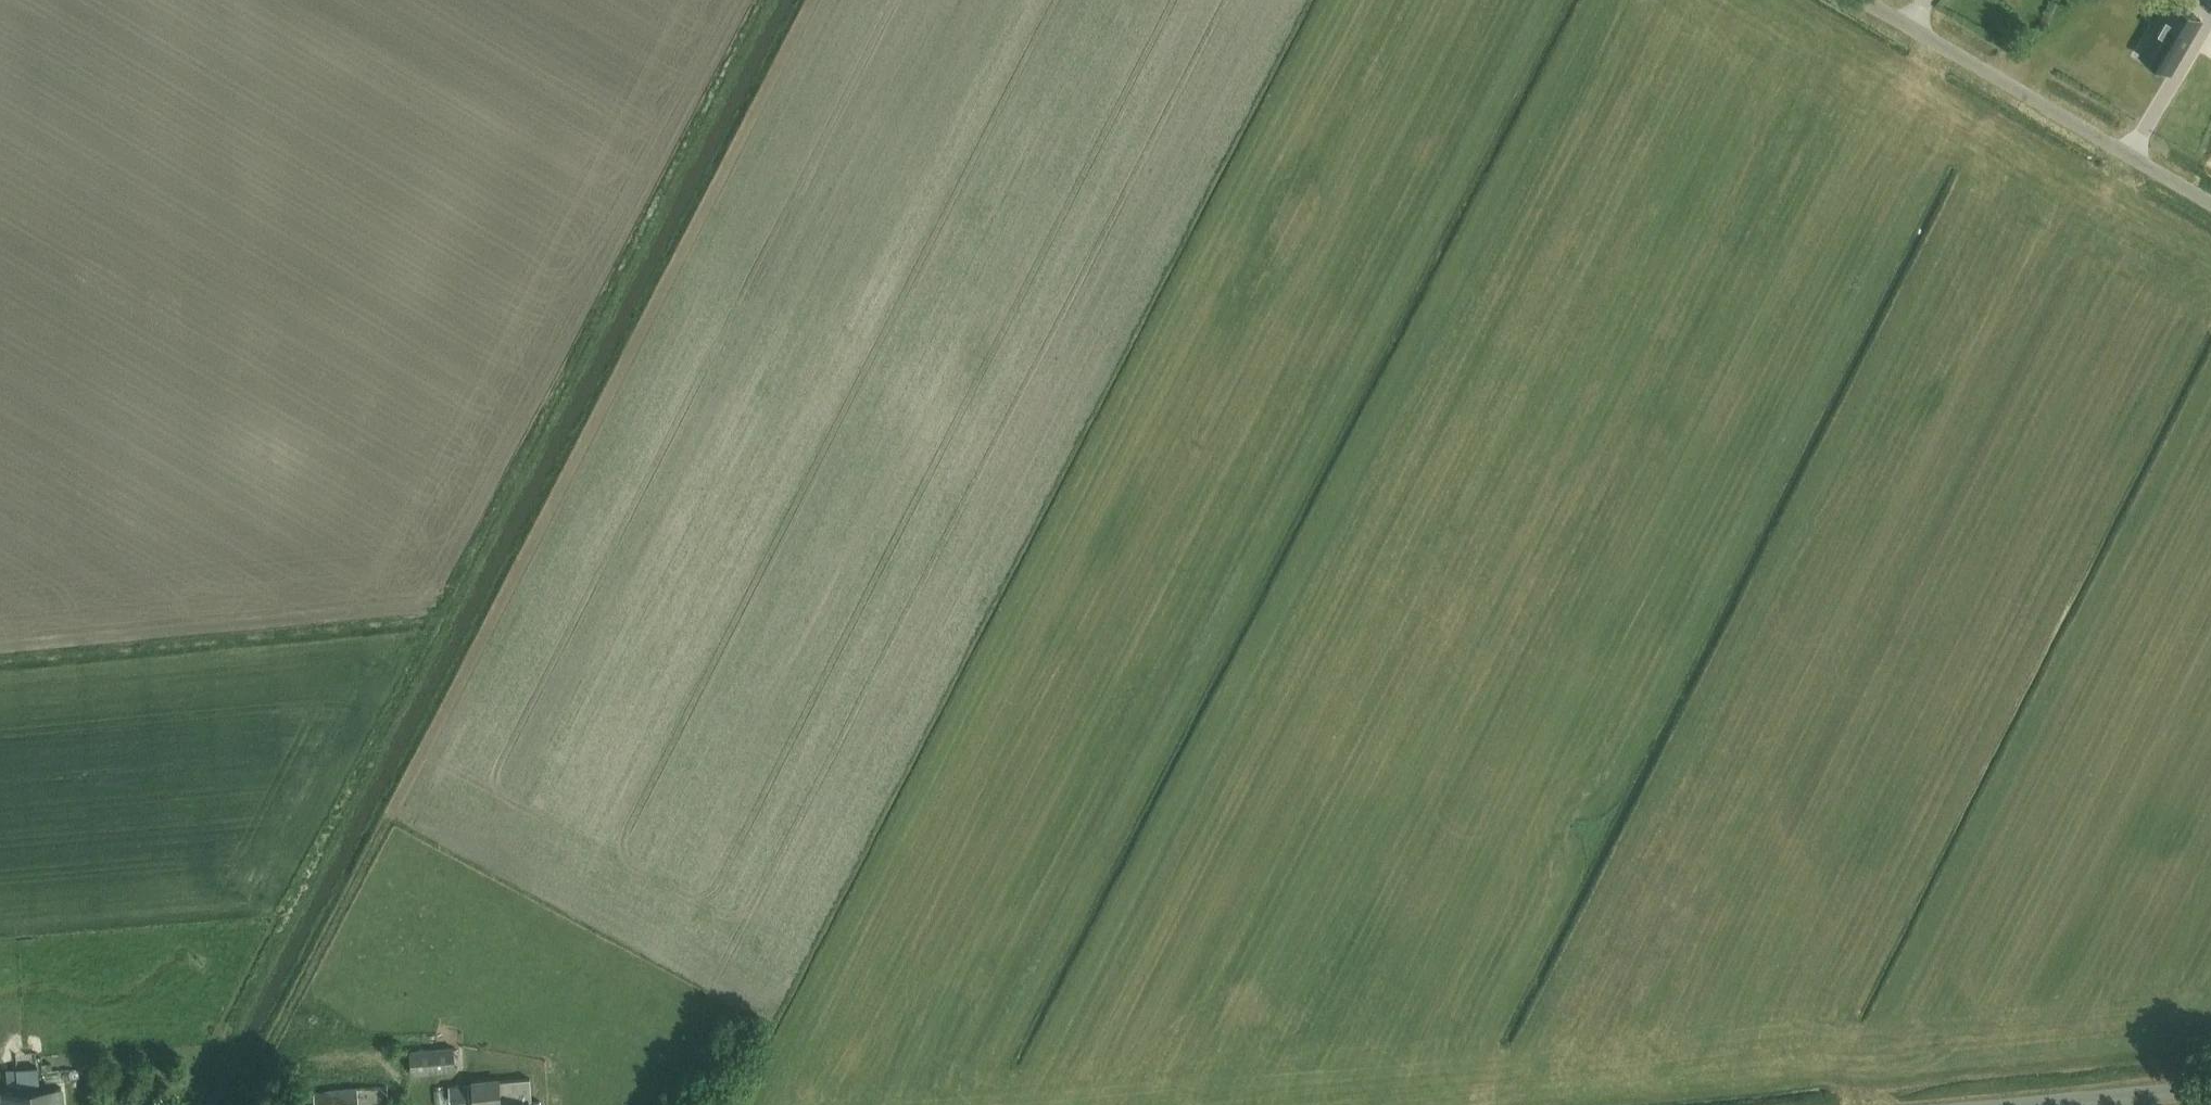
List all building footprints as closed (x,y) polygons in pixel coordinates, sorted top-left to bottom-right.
[(2146,43),(2176,61),(2200,19),(2170,2),(2146,43)] [(409,1050),(411,1073),(455,1069),(453,1045),(409,1050)] [(539,1100),(532,1100),(530,1076),(498,1079),(498,1078),(473,1080),(475,1104),(489,1104),(505,1104),(540,1104),(539,1100)] [(47,1086),(1,1090),(2,1104),(49,1104),(47,1086)] [(357,1086),(313,1090),(315,1104),(359,1104),(357,1086)]
